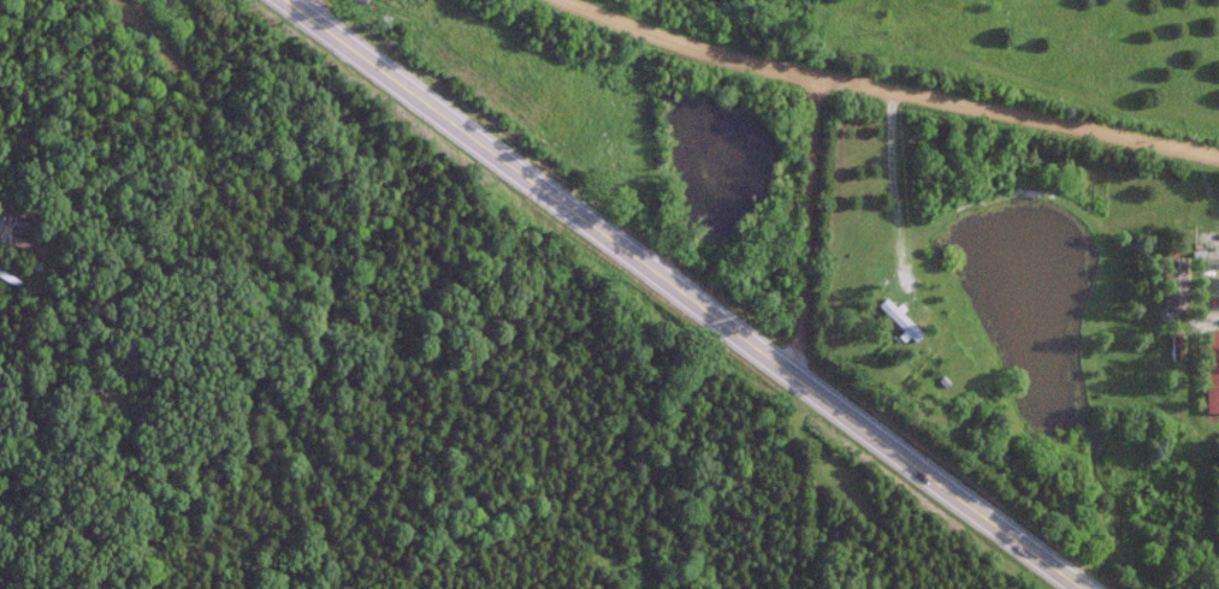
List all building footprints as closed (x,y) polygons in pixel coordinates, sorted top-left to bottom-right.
[(9,225),(28,231),(31,220),(12,214),(9,225)] [(5,246),(25,248),(26,236),(6,234),(5,246)] [(1186,257),(1164,257),(1164,310),(1186,310),(1186,257)] [(921,334),(884,297),(876,305),(913,341),(921,334)] [(1218,412),(1218,329),(1204,329),(1204,412),(1218,412)] [(1172,358),(1181,358),(1181,332),(1172,332),(1172,358)]
